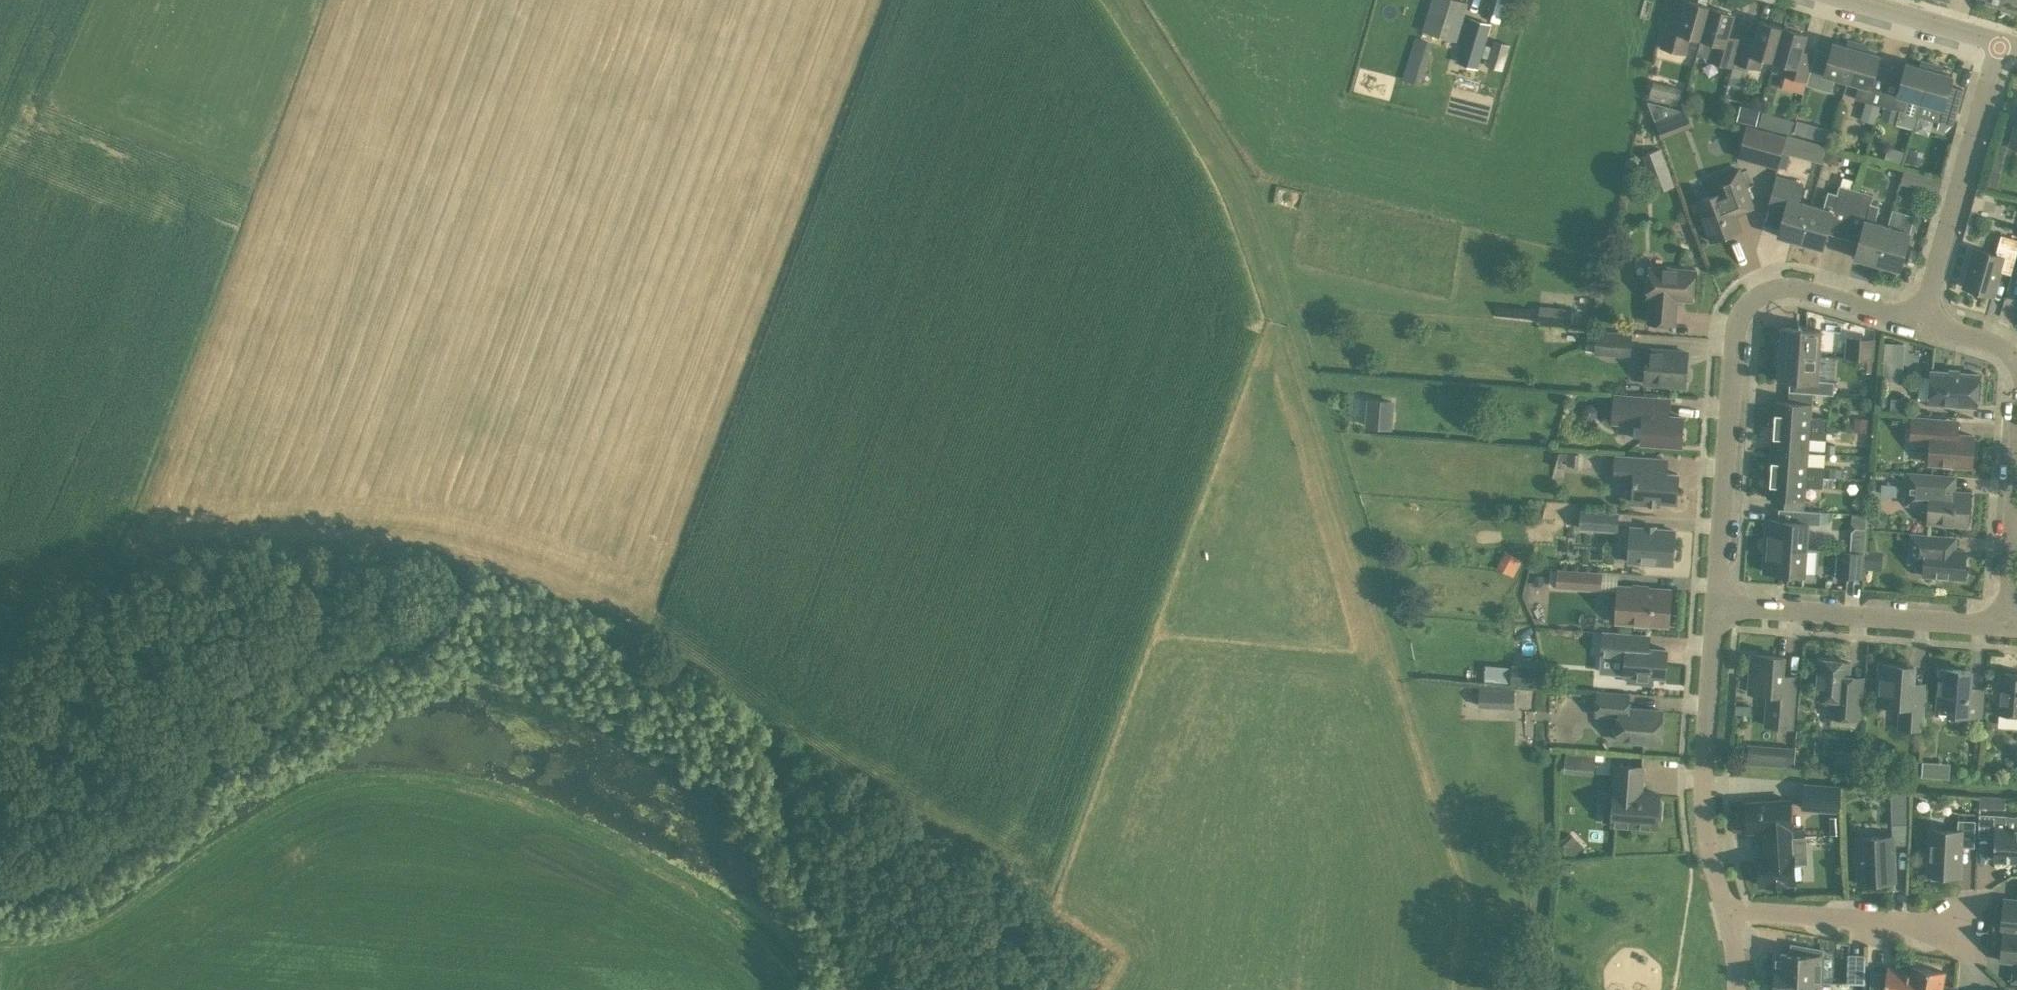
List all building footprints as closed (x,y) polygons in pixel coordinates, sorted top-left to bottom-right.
[(1457,41),(1468,2),(1461,0),(1431,0),(1422,31),(1457,41)] [(2001,8),(2016,12),(2016,0),(2003,0),(2001,8)] [(1700,38),(1701,39),(1709,8),(1686,1),(1681,19),(1668,16),(1659,47),(1686,54),(1691,36),(1700,38)] [(1733,14),(1709,8),(1701,39),(1700,38),(1696,52),(1707,56),(1706,60),(1733,67),(1734,61),(1735,61),(1743,32),(1742,32),(1740,37),(1727,33),(1733,14)] [(1457,62),(1478,68),(1488,35),(1491,23),(1470,17),(1457,62)] [(1760,68),(1763,57),(1774,60),(1783,29),(1760,22),(1756,36),(1743,32),(1735,61),(1760,68)] [(1783,29),(1774,60),(1784,63),(1780,74),(1806,81),(1815,52),(1802,48),(1806,35),(1783,29)] [(1402,79),(1418,84),(1431,42),(1415,36),(1402,79)] [(1831,90),(1834,78),(1847,81),(1858,41),(1847,38),(1845,46),(1833,43),(1829,56),(1815,53),(1815,52),(1806,81),(1807,81),(1806,84),(1820,88),(1831,90)] [(1510,44),(1494,39),(1486,65),(1502,70),(1510,44)] [(1858,41),(1847,81),(1858,84),(1855,98),(1865,101),(1860,119),(1874,123),(1879,105),(1890,68),(1876,64),(1879,56),(1867,52),(1869,44),(1858,41)] [(1920,102),(1931,62),(1921,59),(1919,66),(1907,63),(1904,72),(1890,68),(1879,105),(1885,106),(1881,118),(1895,121),(1898,110),(1904,111),(1907,99),(1920,102)] [(1931,62),(1920,102),(1942,108),(1937,128),(1950,132),(1952,126),(1953,126),(1961,95),(1948,92),(1952,75),(1940,72),(1942,65),(1931,62)] [(1652,80),(1648,96),(1677,104),(1681,88),(1652,80)] [(1647,101),(1654,121),(1683,110),(1647,101)] [(1707,111),(1718,115),(1721,104),(1714,102),(1709,105),(1707,111)] [(1740,106),(1737,119),(1755,124),(1758,110),(1740,106)] [(1789,133),(1793,119),(1783,116),(1779,130),(1789,133)] [(1794,133),(1802,135),(1806,123),(1798,121),(1794,133)] [(2016,148),(2016,123),(2015,122),(2009,146),(2016,148)] [(1748,123),(1739,153),(1777,164),(1786,134),(1748,123)] [(1803,154),(1807,140),(1789,135),(1785,150),(1803,154)] [(1660,148),(1642,155),(1656,193),(1675,185),(1660,148)] [(1911,148),(1907,161),(1919,164),(1922,151),(1911,148)] [(1839,153),(1827,150),(1824,160),(1832,162),(1838,159),(1839,153)] [(1741,228),(1735,212),(1731,202),(1746,196),(1735,169),(1717,176),(1723,190),(1697,199),(1712,239),(1741,228)] [(1905,169),(1902,182),(1924,188),(1927,176),(1905,169)] [(1799,240),(1810,203),(1797,199),(1802,183),(1776,175),(1769,201),(1785,205),(1777,234),(1799,240)] [(1827,190),(1822,206),(1810,203),(1799,240),(1822,247),(1830,218),(1846,222),(1855,188),(1839,183),(1836,192),(1827,190)] [(1876,262),(1887,224),(1874,221),(1879,205),(1870,202),(1873,193),(1855,188),(1846,222),(1862,227),(1854,256),(1876,262)] [(1904,211),(1899,228),(1887,224),(1876,262),(1899,269),(1914,214),(1904,211)] [(1992,294),(1999,271),(2011,274),(2016,253),(2016,238),(2000,234),(1995,253),(1974,246),(1963,285),(1992,294)] [(1676,296),(1691,297),(1693,268),(1650,265),(1648,294),(1650,294),(1648,320),(1674,322),(1676,296)] [(1539,305),(1537,323),(1570,326),(1571,307),(1539,305)] [(1777,350),(1779,350),(1779,351),(1819,354),(1821,328),(1781,325),(1780,337),(1778,337),(1776,339),(1775,348),(1777,350)] [(1596,350),(1628,352),(1630,332),(1598,330),(1596,350)] [(1874,338),(1845,336),(1844,356),(1861,357),(1872,358),(1874,338)] [(1904,343),(1884,342),(1884,355),(1904,357),(1904,343)] [(1644,381),(1684,384),(1684,380),(1688,377),(1689,369),(1686,365),(1687,350),(1647,347),(1644,381)] [(1817,378),(1819,354),(1779,351),(1779,352),(1777,352),(1774,354),(1774,362),(1776,365),(1778,365),(1777,377),(1805,379),(1804,391),(1833,393),(1834,380),(1817,378)] [(1872,358),(1861,357),(1860,370),(1871,370),(1872,358)] [(1927,401),(1975,404),(1978,372),(1930,368),(1927,401)] [(1827,418),(1810,417),(1811,401),(1812,401),(1813,392),(1788,391),(1787,399),(1774,398),(1773,400),(1775,400),(1773,423),(1826,427),(1827,418)] [(1681,426),(1682,414),(1670,414),(1671,398),(1628,394),(1612,394),(1611,419),(1642,421),(1641,438),(1680,441),(1680,438),(1683,436),(1684,428),(1681,426)] [(1390,398),(1365,397),(1363,424),(1388,426),(1390,398)] [(1907,399),(1891,399),(1890,409),(1906,410),(1907,399)] [(1971,464),(1973,434),(1958,432),(1960,419),(1911,415),(1909,444),(1929,445),(1928,460),(1971,464)] [(1868,431),(1869,418),(1854,417),(1853,430),(1868,431)] [(1826,427),(1773,423),(1772,447),(1807,449),(1808,438),(1825,439),(1826,427)] [(1825,444),(1825,452),(1834,452),(1835,444),(1825,444)] [(1807,449),(1772,447),(1770,470),(1823,474),(1823,466),(1806,465),(1807,449)] [(1676,499),(1678,471),(1666,471),(1667,458),(1615,454),(1614,472),(1633,474),(1631,499),(1658,501),(1658,498),(1676,499)] [(1804,498),(1805,486),(1832,487),(1833,478),(1823,478),(1823,474),(1770,470),(1768,494),(1766,494),(1766,495),(1804,498)] [(1966,523),(1969,491),(1955,490),(1957,475),(1906,471),(1904,505),(1927,507),(1926,520),(1966,523)] [(1805,546),(1806,521),(1819,522),(1819,521),(1829,521),(1830,511),(1820,510),(1820,509),(1795,507),(1794,519),(1767,517),(1765,543),(1805,546)] [(1887,513),(1881,507),(1875,507),(1870,511),(1870,518),(1876,524),(1882,524),(1887,520),(1887,513)] [(1580,509),(1579,529),(1618,531),(1619,512),(1580,509)] [(1630,525),(1627,559),(1671,562),(1672,555),(1674,554),(1675,550),(1675,547),(1672,545),(1674,528),(1630,525)] [(1850,551),(1861,552),(1864,552),(1865,528),(1855,527),(1851,531),(1850,551)] [(1963,576),(1965,549),(1949,548),(1950,535),(1911,532),(1909,563),(1923,564),(1922,573),(1963,576)] [(1803,572),(1805,546),(1765,543),(1763,569),(1803,572)] [(1496,566),(1513,575),(1522,559),(1505,549),(1496,566)] [(1861,552),(1850,551),(1837,550),(1835,576),(1859,577),(1861,552)] [(1883,551),(1866,550),(1864,569),(1881,570),(1883,551)] [(1550,567),(1549,583),(1599,587),(1600,571),(1550,567)] [(1534,586),(1542,586),(1543,576),(1535,575),(1534,586)] [(1614,619),(1667,623),(1669,587),(1617,583),(1614,619)] [(1663,674),(1665,646),(1626,644),(1627,632),(1602,630),(1600,658),(1624,660),(1623,671),(1627,671),(1627,679),(1650,681),(1651,673),(1663,674)] [(1748,690),(1767,691),(1766,703),(1765,723),(1791,725),(1794,674),(1781,673),(1782,655),(1750,652),(1748,690)] [(1830,714),(1857,716),(1859,690),(1846,689),(1848,659),(1818,657),(1815,695),(1832,696),(1830,714)] [(1880,662),(1877,702),(1898,704),(1897,728),(1923,730),(1926,682),(1913,680),(1914,665),(1880,662)] [(1553,667),(1512,664),(1510,683),(1552,686),(1553,667)] [(1982,688),(1968,687),(1970,669),(1940,667),(1938,711),(1980,714),(1982,688)] [(1998,711),(2016,713),(2016,673),(2001,671),(1998,711)] [(1479,686),(1478,706),(1515,707),(1515,687),(1479,686)] [(1658,740),(1660,708),(1627,706),(1628,692),(1596,689),(1595,712),(1617,714),(1616,737),(1658,740)] [(1750,745),(1749,761),(1786,764),(1787,748),(1750,745)] [(1835,749),(1834,766),(1855,767),(1856,750),(1835,749)] [(1577,773),(1579,752),(1566,751),(1564,772),(1577,773)] [(1912,775),(1919,775),(1921,761),(1913,760),(1912,775)] [(1642,766),(1616,764),(1612,823),(1656,827),(1656,818),(1661,818),(1662,802),(1657,801),(1658,793),(1637,791),(1637,786),(1641,786),(1642,766)] [(1837,810),(1838,786),(1804,783),(1803,807),(1837,810)] [(1909,818),(1908,794),(1892,794),(1893,818),(1909,818)] [(1791,832),(1791,828),(1792,828),(1790,799),(1746,802),(1748,830),(1764,829),(1764,838),(1770,838),(1770,842),(1805,840),(1814,839),(1814,831),(1791,832)] [(1979,813),(1978,836),(1994,837),(1993,859),(2016,860),(2016,828),(2006,827),(2006,814),(1979,813)] [(1843,834),(1842,816),(1829,816),(1830,834),(1843,834)] [(1958,819),(1957,830),(1929,828),(1927,874),(1932,874),(1931,878),(1948,879),(1948,875),(1960,876),(1962,846),(1974,846),(1975,820),(1958,819)] [(1856,866),(1858,866),(1859,882),(1894,880),(1892,835),(1857,837),(1858,852),(1856,853),(1856,866)] [(1794,862),(1807,862),(1805,840),(1770,842),(1764,842),(1765,855),(1757,856),(1759,885),(1795,882),(1794,862)] [(2004,899),(2001,929),(2016,931),(2016,900),(2004,899)] [(2001,929),(2001,930),(2003,930),(2000,959),(2016,961),(2016,931),(2001,929)] [(1776,967),(1775,967),(1774,981),(1820,982),(1821,951),(1822,951),(1822,949),(1792,944),(1791,945),(1793,946),(1793,954),(1777,953),(1776,967)] [(1870,989),(1941,989),(1944,971),(1912,965),(1911,971),(1887,967),(1886,973),(1871,970),(1870,989)] [(1864,983),(1865,969),(1849,968),(1848,983),(1864,983)] [(1820,982),(1774,981),(1774,989),(1820,989),(1820,982)]
